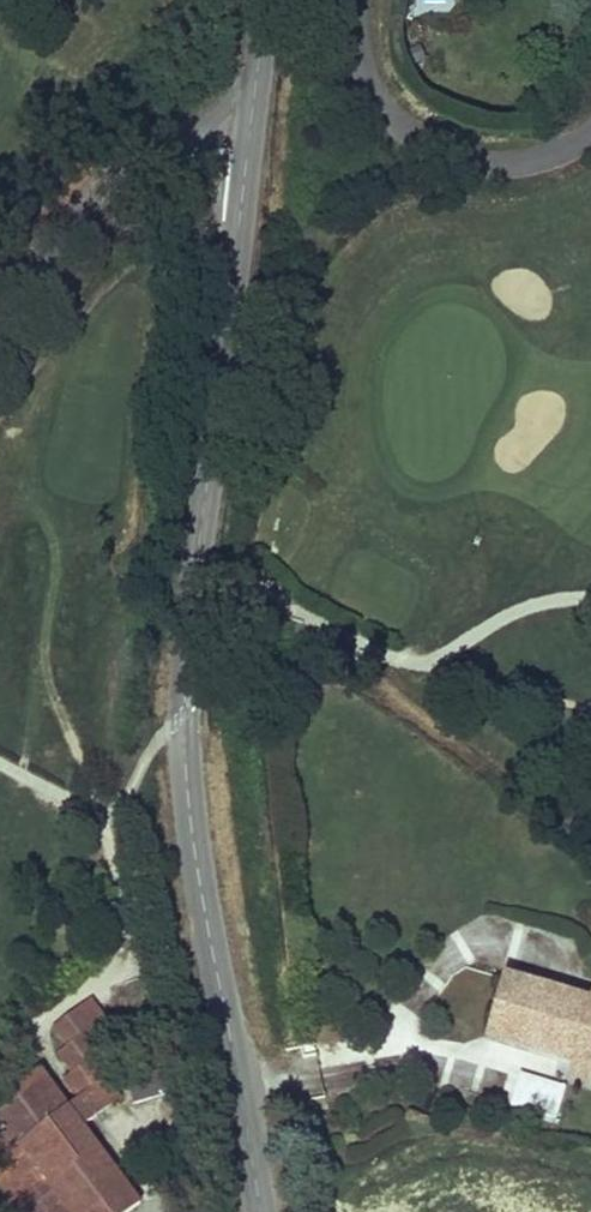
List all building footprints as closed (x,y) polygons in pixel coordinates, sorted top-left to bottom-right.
[(577,1023),(579,1015),(519,997),(506,1039),(534,1048),(531,1059),(564,1069),(566,1060),(590,1068),(590,1028),(577,1023)] [(108,1109),(112,1106),(96,1085),(105,1078),(91,1060),(102,1052),(87,1033),(98,1025),(79,1001),(42,1030),(61,1054),(52,1060),(66,1078),(56,1086),(71,1106),(63,1112),(35,1076),(0,1103),(0,1130),(5,1136),(0,1140),(0,1205),(6,1211),(135,1211),(142,1206),(82,1129),(108,1109)] [(579,1015),(577,1023),(590,1028),(590,1019),(579,1015)] [(531,1059),(534,1048),(506,1039),(503,1050),(531,1059)] [(303,1060),(303,1086),(319,1086),(318,1060),(303,1060)] [(590,1071),(590,1068),(566,1060),(564,1069),(589,1077),(590,1071)] [(556,1123),(567,1088),(520,1074),(509,1109),(556,1123)]
